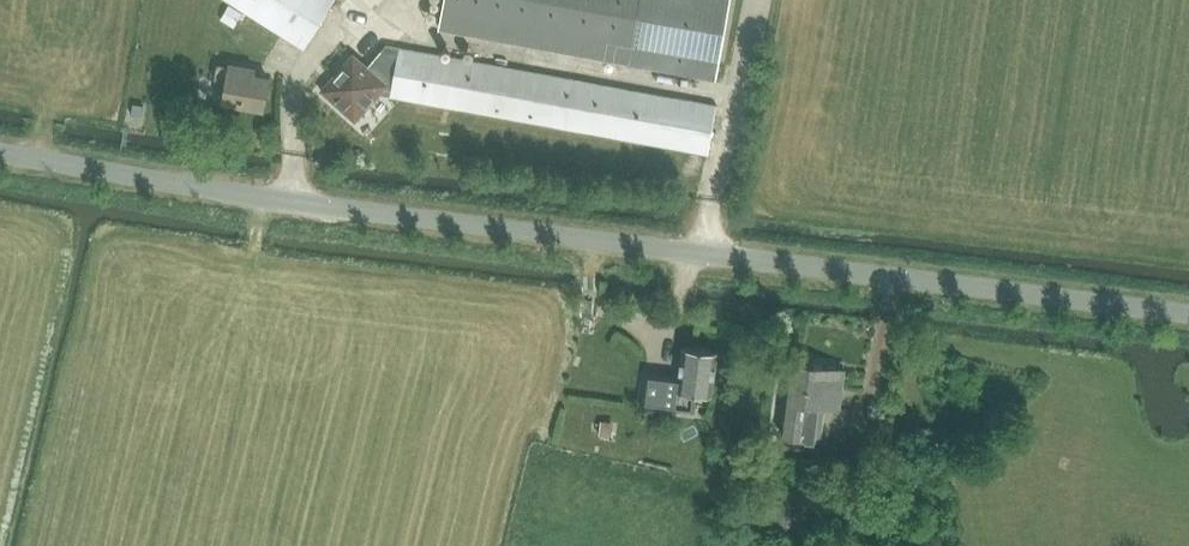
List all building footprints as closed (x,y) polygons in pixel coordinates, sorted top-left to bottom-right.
[(306,49),(336,1),(334,0),(229,0),(306,49)] [(438,29),(716,80),(730,0),(444,0),(438,29)] [(229,5),(220,19),(234,27),(242,13),(229,5)] [(377,95),(623,140),(707,156),(716,106),(386,46),(369,66),(353,52),(321,91),(356,121),(377,95)] [(221,102),(263,110),(268,79),(254,77),(255,70),(227,65),(227,67),(215,65),(213,80),(224,82),(221,102)] [(695,84),(694,93),(719,97),(720,88),(695,84)] [(715,350),(680,345),(676,374),(643,370),(639,400),(687,407),(689,391),(709,393),(715,350)] [(783,435),(822,441),(826,408),(837,410),(842,367),(792,361),(783,435)] [(602,420),(601,435),(614,436),(616,421),(602,420)]
